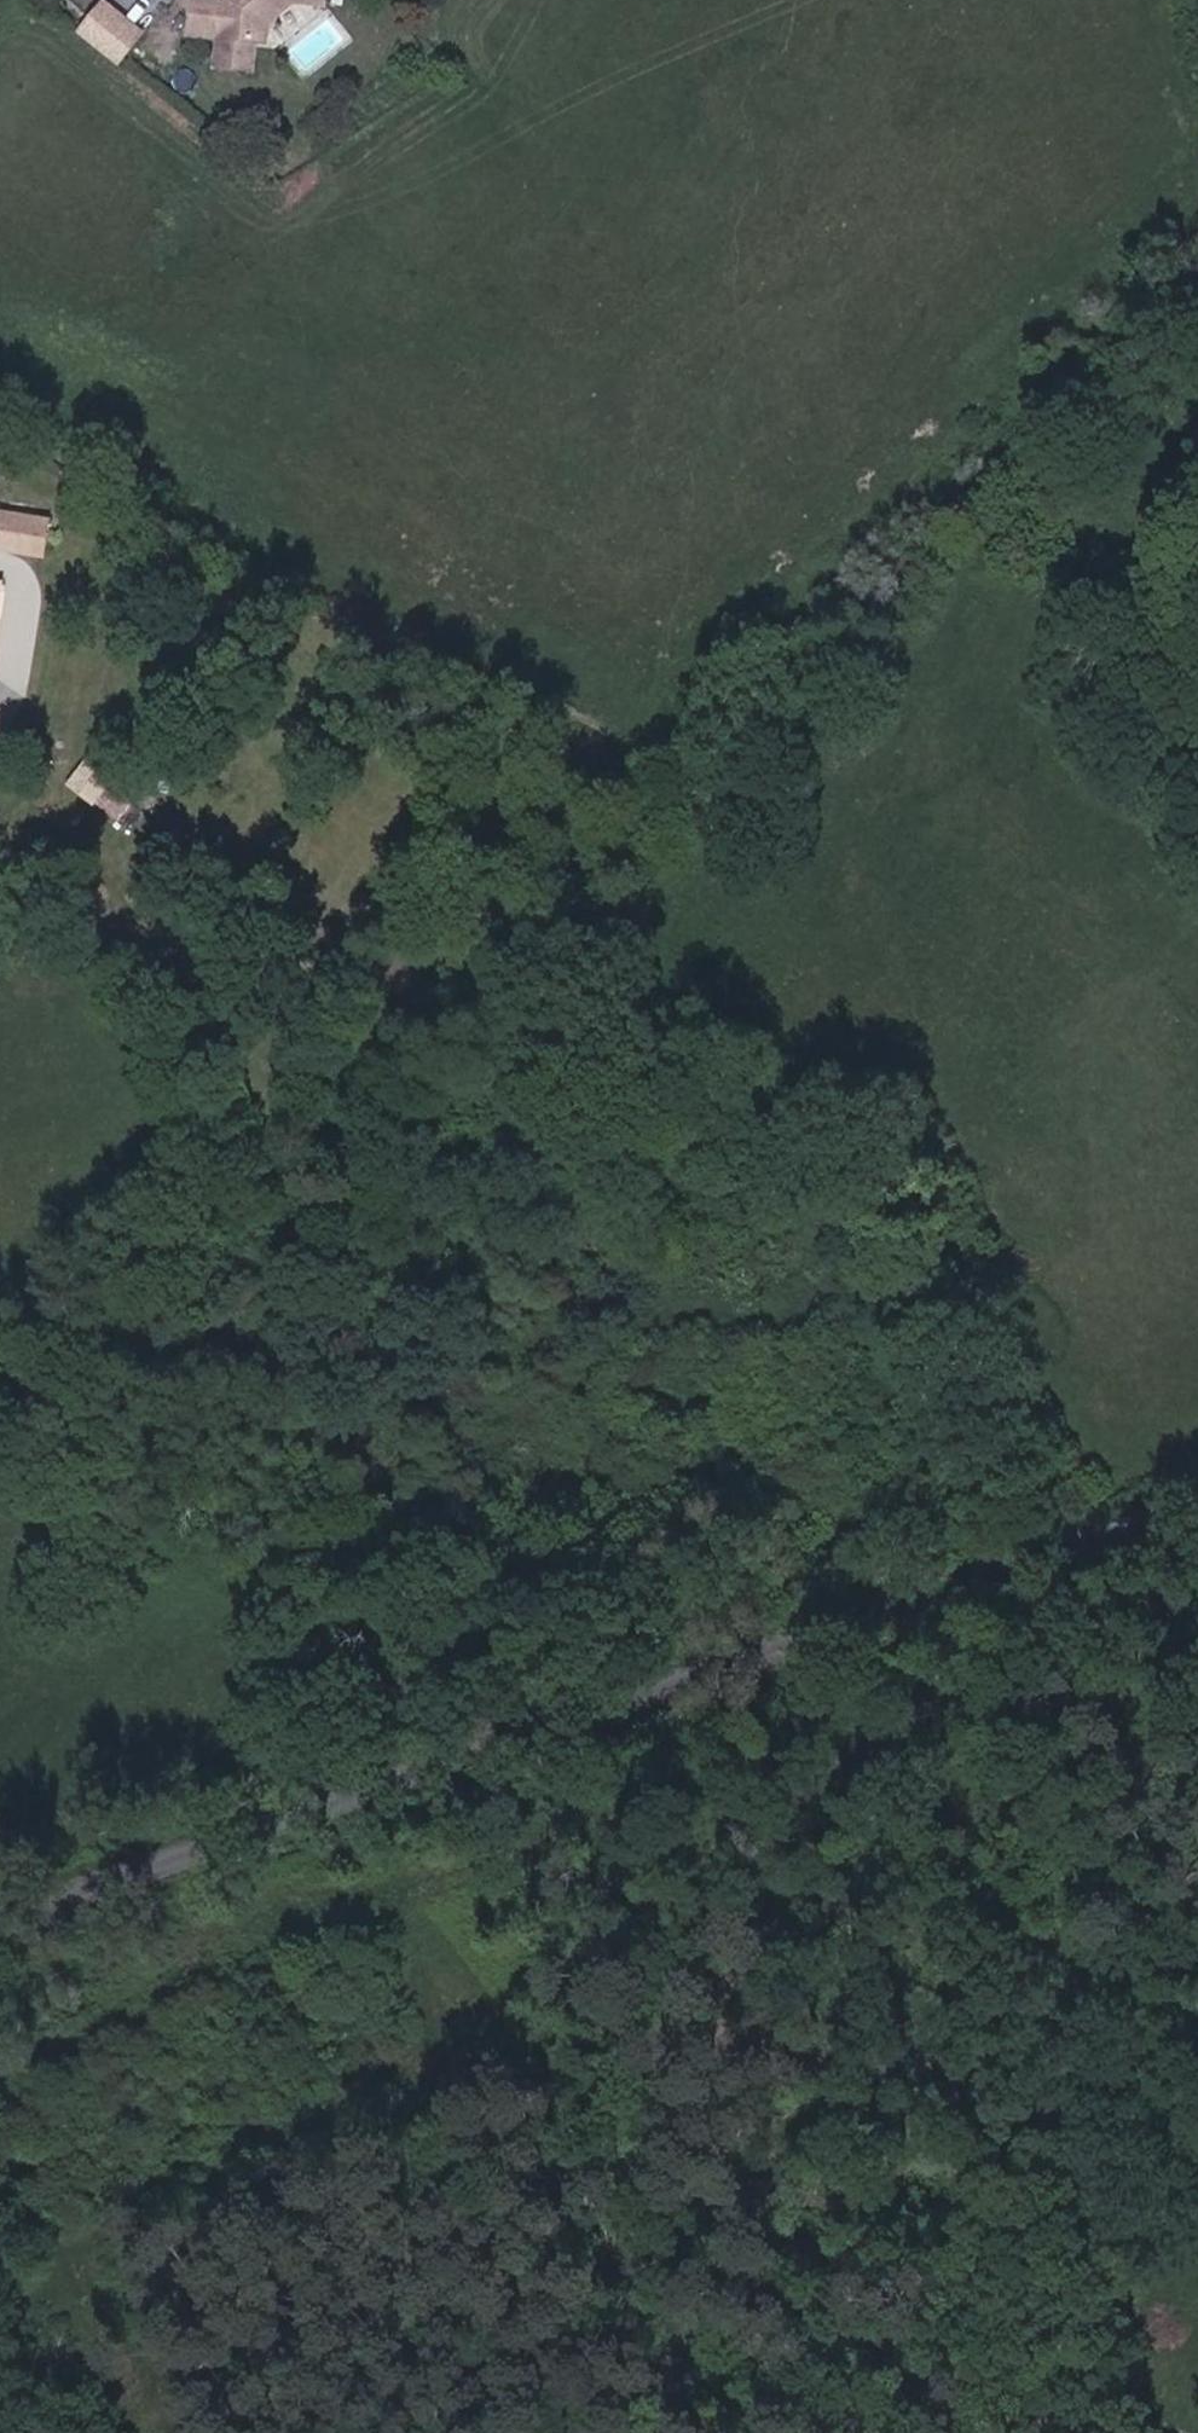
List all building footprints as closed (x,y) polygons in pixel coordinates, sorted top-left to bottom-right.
[(77,33),(126,64),(151,25),(111,0),(98,0),(77,33)] [(343,60),(346,13),(296,10),(271,32),(270,39),(260,48),(252,48),(241,57),(241,59),(213,57),(211,95),(286,100),(287,80),(312,58),(343,60)] [(18,519),(16,550),(70,555),(70,522),(18,519)] [(18,679),(22,650),(5,647),(7,624),(28,625),(30,594),(0,591),(0,676),(18,679)] [(93,763),(78,778),(119,820),(135,805),(93,763)]
